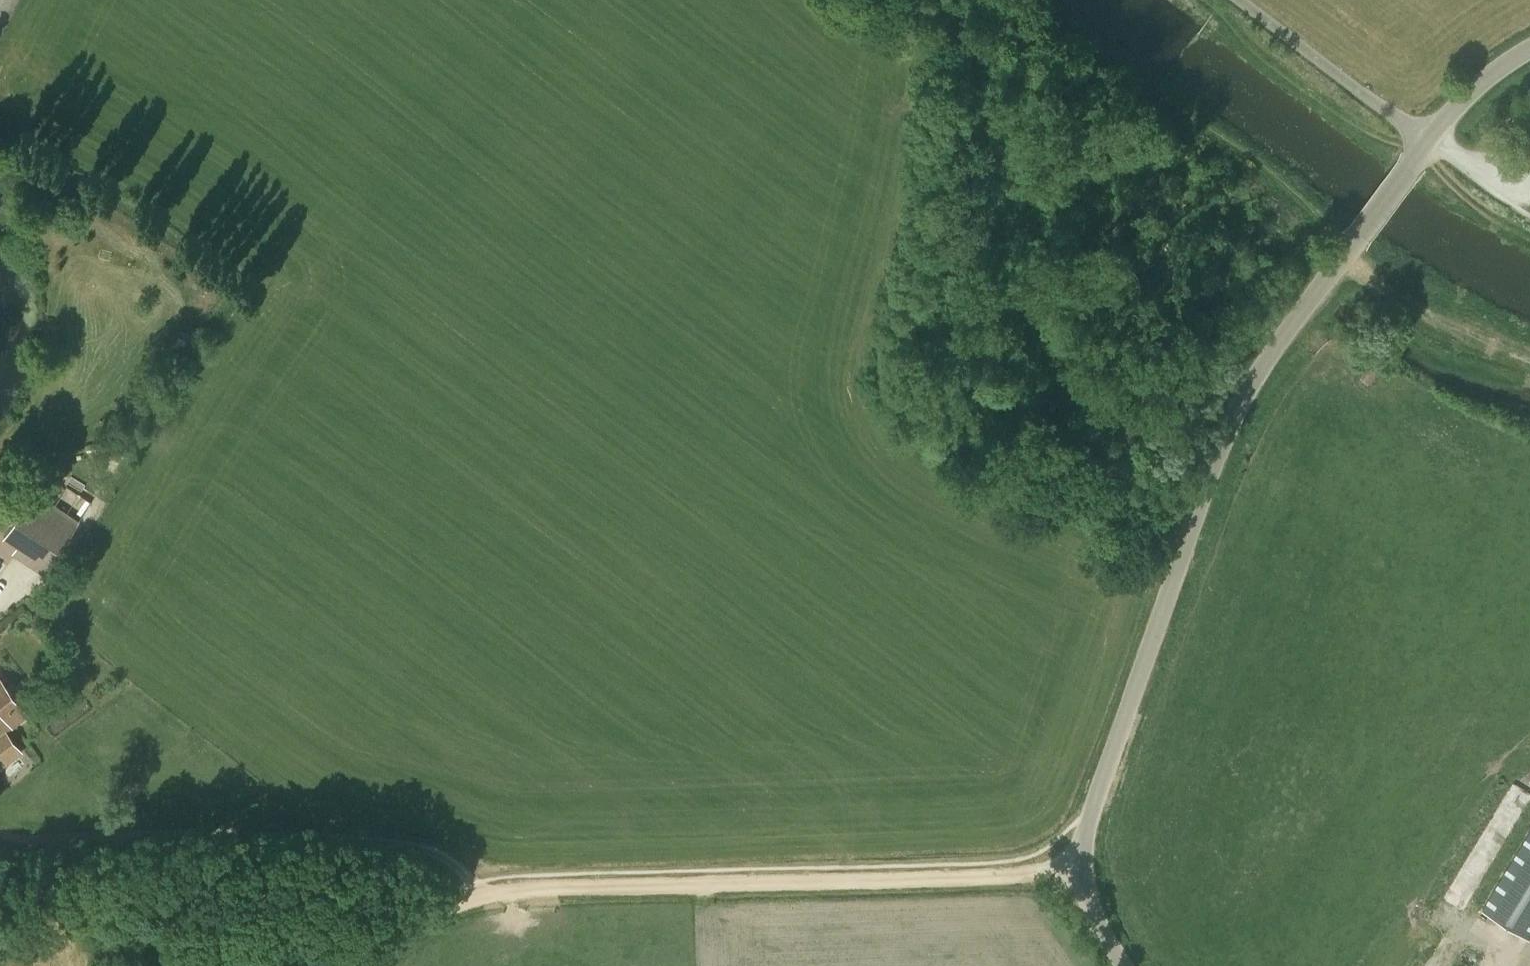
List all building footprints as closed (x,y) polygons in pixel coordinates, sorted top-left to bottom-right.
[(16,546),(12,552),(45,574),(92,501),(68,485),(55,503),(34,489),(3,537),(16,546)] [(28,714),(0,677),(0,735),(28,714)] [(1481,910),(1527,938),(1529,934),(1529,830),(1481,910)]
